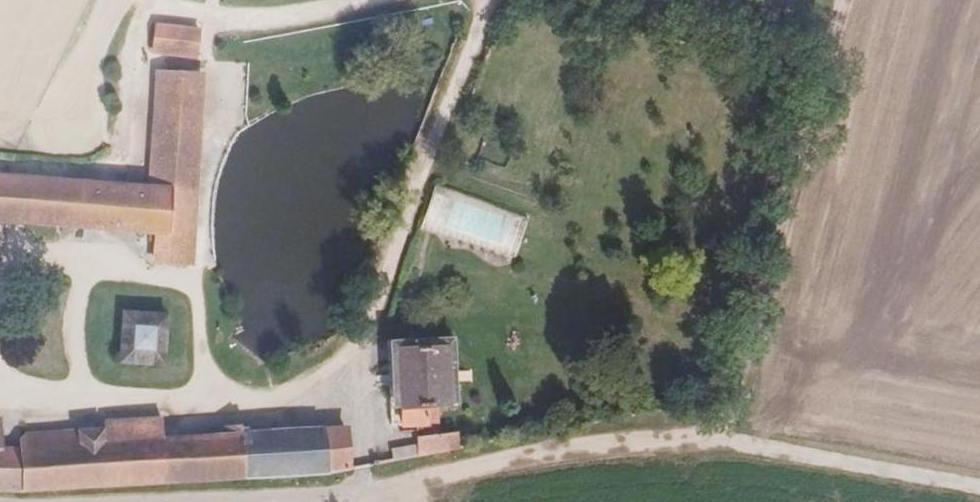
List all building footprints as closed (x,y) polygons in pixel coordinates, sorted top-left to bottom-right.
[(157,33),(153,57),(188,63),(192,39),(157,33)] [(151,231),(152,256),(185,257),(196,74),(157,71),(148,186),(0,175),(0,223),(151,231)] [(530,218),(454,192),(439,234),(517,262),(530,218)] [(121,308),(118,357),(160,360),(163,311),(121,308)] [(437,402),(449,402),(441,344),(396,348),(402,431),(430,428),(430,421),(438,421),(437,402)] [(348,471),(342,430),(162,445),(156,414),(98,420),(97,430),(19,437),(19,452),(0,452),(0,492),(21,495),(348,471)] [(416,458),(464,449),(459,431),(413,440),(413,448),(416,458)] [(394,461),(416,458),(413,448),(392,452),(394,461)] [(373,466),(394,461),(392,452),(374,454),(373,466)]
